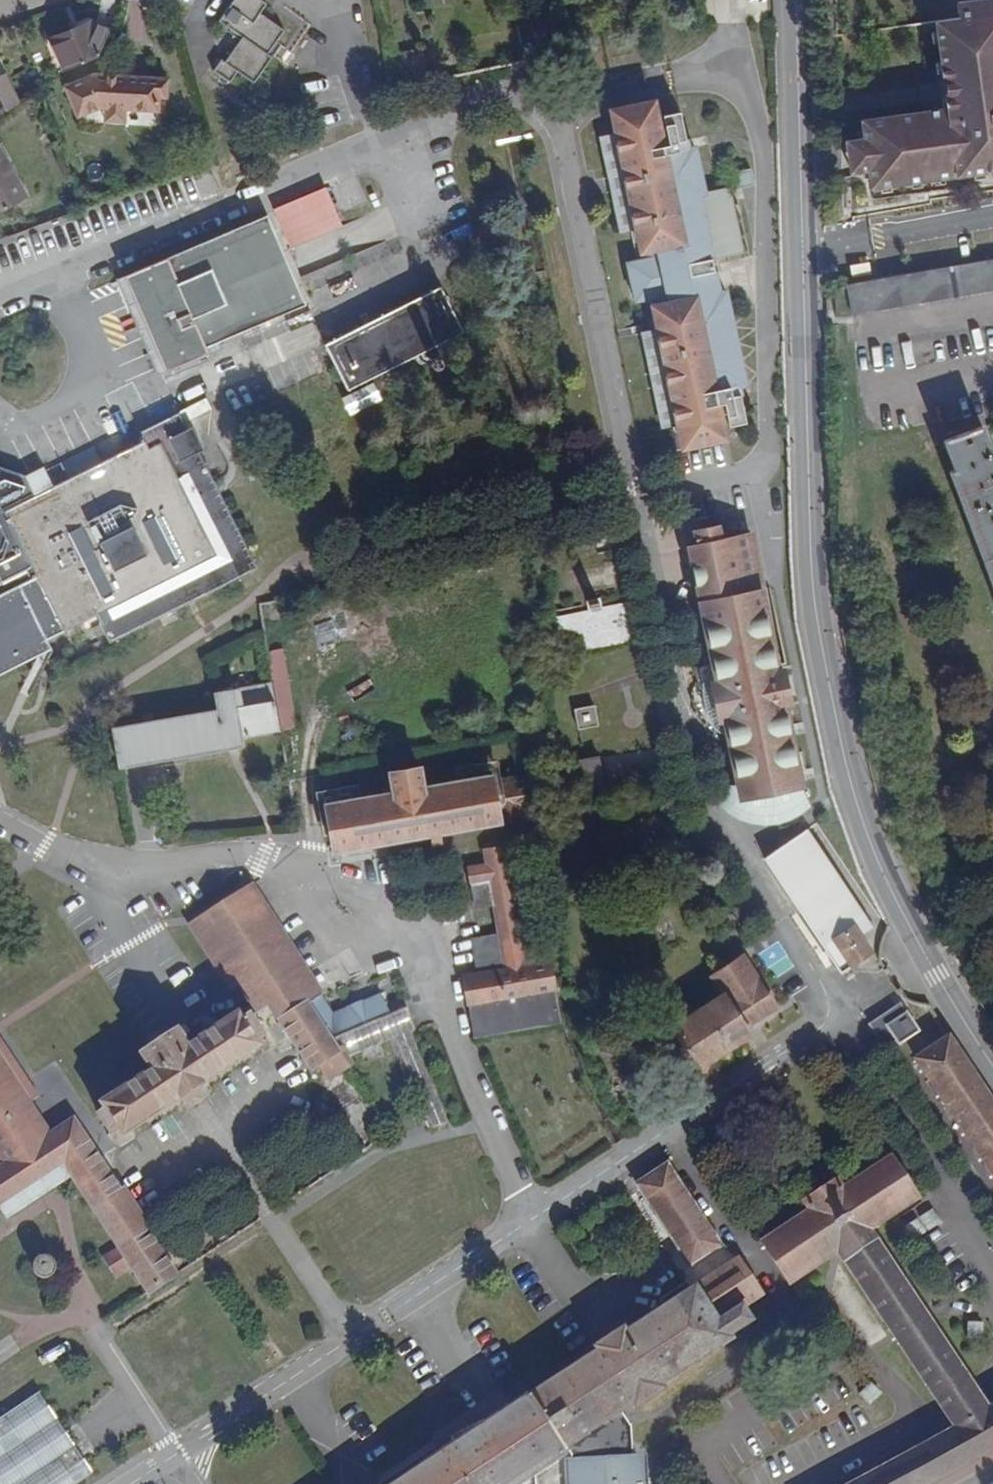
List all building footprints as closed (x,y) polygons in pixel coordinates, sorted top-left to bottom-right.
[(261,0),(232,0),(218,21),(241,38),(224,63),(221,60),(213,71),(230,82),(237,72),(253,83),(272,57),(268,54),(284,31),(259,14),(266,4),(261,0)] [(973,2),(972,2),(961,4),(962,18),(951,19),(949,19),(956,79),(960,79),(962,105),(951,108),(952,110),(941,111),(941,108),(861,120),(863,136),(867,166),(868,178),(977,165),(982,152),(989,151),(991,170),(992,170),(992,0),(973,0),(973,2)] [(956,79),(949,19),(937,21),(946,98),(941,99),(941,108),(941,111),(952,110),(951,108),(962,105),(960,79),(956,79)] [(50,40),(62,68),(63,70),(96,57),(109,31),(92,22),(50,40)] [(104,115),(126,116),(126,110),(160,112),(161,98),(167,98),(168,79),(94,75),(64,88),(77,119),(102,109),(105,110),(104,115)] [(18,102),(9,82),(0,87),(0,96),(7,111),(18,102)] [(709,273),(718,271),(716,259),(744,253),(731,188),(706,193),(697,147),(689,149),(682,112),(663,116),(666,130),(659,132),(654,104),(612,112),(618,135),(637,229),(644,259),(627,262),(635,302),(652,299),(659,330),(679,423),(684,446),(723,436),(718,415),(726,412),(729,425),(746,421),(737,386),(746,384),(722,290),(721,287),(712,286),(709,273)] [(128,113),(128,123),(154,125),(155,115),(128,113)] [(125,123),(126,116),(104,115),(104,122),(125,123)] [(637,229),(618,135),(602,139),(622,231),(637,229)] [(867,166),(863,136),(845,140),(848,168),(867,166)] [(28,197),(0,145),(0,212),(28,197)] [(869,186),(991,170),(989,151),(982,152),(977,165),(868,178),(869,186)] [(325,188),(273,210),(289,249),(341,227),(325,188)] [(266,217),(133,274),(171,362),(304,305),(266,217)] [(850,282),(855,313),(992,290),(992,259),(850,282)] [(721,287),(718,271),(709,273),(712,286),(721,287)] [(133,274),(115,282),(153,370),(171,362),(133,274)] [(439,286),(324,345),(347,391),(462,332),(439,286)] [(663,426),(679,423),(659,330),(643,333),(663,426)] [(140,431),(144,439),(149,448),(187,429),(178,412),(140,431)] [(39,656),(34,645),(47,639),(97,614),(110,641),(257,567),(199,451),(204,449),(192,426),(187,429),(149,448),(144,439),(35,495),(26,477),(0,466),(0,676),(39,656)] [(981,427),(945,441),(955,468),(949,471),(972,531),(978,529),(992,569),(992,457),(981,427)] [(697,546),(688,548),(716,682),(711,683),(719,720),(724,719),(740,799),(732,809),(737,813),(743,817),(748,819),(754,821),(761,823),(768,823),(774,823),(775,823),(778,823),(778,820),(787,817),(788,819),(789,819),(791,818),(793,817),(794,817),(795,817),(796,816),(797,816),(799,814),(800,814),(801,814),(803,811),(805,810),(809,806),(801,786),(802,786),(786,706),(790,705),(782,668),(778,669),(761,589),(741,593),(730,538),(720,541),(717,525),(694,530),(697,546)] [(626,602),(554,618),(561,654),(634,638),(626,602)] [(52,650),(47,639),(34,645),(39,656),(52,650)] [(267,650),(272,683),(280,729),(296,726),(283,647),(267,650)] [(280,729),(272,683),(215,692),(218,711),(114,728),(116,739),(120,765),(146,760),(230,745),(229,737),(239,735),(280,729)] [(594,706),(575,710),(579,729),(598,726),(594,706)] [(229,737),(230,745),(241,743),(239,735),(229,737)] [(598,757),(562,765),(573,812),(608,804),(598,757)] [(394,793),(326,806),(334,852),(499,821),(498,815),(523,811),(517,779),(493,783),(491,776),(423,789),(419,767),(390,772),(394,793)] [(806,830),(764,859),(841,972),(849,967),(851,969),(874,954),(860,934),(872,926),(806,830)] [(493,904),(499,934),(472,939),(478,973),(465,976),(476,1036),(560,1020),(546,946),(523,951),(504,846),(485,850),(487,865),(469,868),(476,907),(493,904)] [(350,1070),(341,1055),(332,1041),(389,1017),(406,1010),(402,999),(385,1006),(383,1001),(337,1019),(321,995),(252,885),(189,925),(229,989),(237,984),(255,1013),(269,1004),(311,1071),(320,1065),(330,1082),(350,1070)] [(742,955),(712,976),(722,991),(720,993),(721,994),(694,1013),(689,1006),(685,1005),(673,1013),(673,1017),(677,1024),(674,1026),(675,1027),(663,1036),(667,1041),(664,1043),(680,1068),(696,1058),(701,1066),(751,1032),(746,1025),(775,1005),(742,955)] [(944,1032),(932,1014),(914,1026),(900,1005),(870,1025),(884,1047),(895,1039),(899,1045),(918,1032),(926,1044),(944,1032)] [(332,1041),(341,1055),(347,1052),(347,1053),(390,1035),(392,1039),(395,1037),(411,1031),(414,1030),(406,1010),(389,1017),(332,1041)] [(106,1112),(99,1117),(110,1134),(118,1129),(123,1137),(257,1047),(253,1040),(261,1035),(249,1017),(241,1022),(237,1016),(188,1048),(176,1032),(142,1055),(153,1072),(102,1105),(106,1112)] [(411,1031),(395,1037),(433,1128),(448,1122),(411,1031)] [(27,1074),(0,1033),(0,1164),(1,1166),(0,1167),(0,1204),(8,1217),(31,1202),(24,1191),(64,1165),(71,1176),(119,1248),(104,1256),(118,1277),(132,1267),(148,1292),(176,1274),(74,1118),(51,1132),(31,1101),(17,1080),(27,1074)] [(914,1061),(992,1179),(992,1105),(948,1038),(914,1061)] [(40,1095),(27,1074),(17,1080),(31,1101),(40,1095)] [(985,1407),(970,1384),(930,1322),(869,1230),(917,1198),(890,1157),(850,1184),(843,1174),(796,1205),(803,1215),(762,1242),(789,1284),(837,1252),(917,1372),(938,1404),(946,1416),(954,1428),(917,1448),(908,1453),(887,1464),(849,1483),(930,1483),(992,1449),(992,1402),(985,1407)] [(24,1191),(31,1202),(71,1176),(64,1165),(24,1191)] [(667,1165),(648,1177),(675,1215),(713,1252),(721,1247),(667,1165)] [(675,1215),(648,1177),(636,1185),(690,1267),(713,1252),(675,1215)] [(43,1258),(41,1259),(40,1259),(37,1261),(35,1264),(34,1267),(34,1270),(34,1272),(36,1275),(38,1277),(41,1279),(43,1279),(44,1279),(48,1279),(51,1277),(54,1274),(55,1272),(55,1269),(55,1265),(54,1264),(52,1261),(49,1259),(46,1258),(43,1258)] [(728,1266),(625,1333),(622,1329),(593,1348),(596,1352),(510,1408),(512,1410),(495,1421),(494,1419),(454,1445),(396,1483),(644,1483),(640,1456),(632,1431),(618,1412),(630,1404),(634,1408),(662,1390),(659,1384),(727,1340),(726,1337),(749,1322),(745,1316),(751,1312),(747,1305),(761,1296),(738,1260),(728,1266)] [(869,1404),(882,1392),(872,1380),(859,1392),(869,1404)] [(0,1419),(0,1483),(77,1483),(91,1475),(38,1394),(0,1419)] [(454,1445),(494,1419),(493,1417),(487,1419),(477,1423),(471,1426),(460,1432),(450,1438),(454,1445)]
